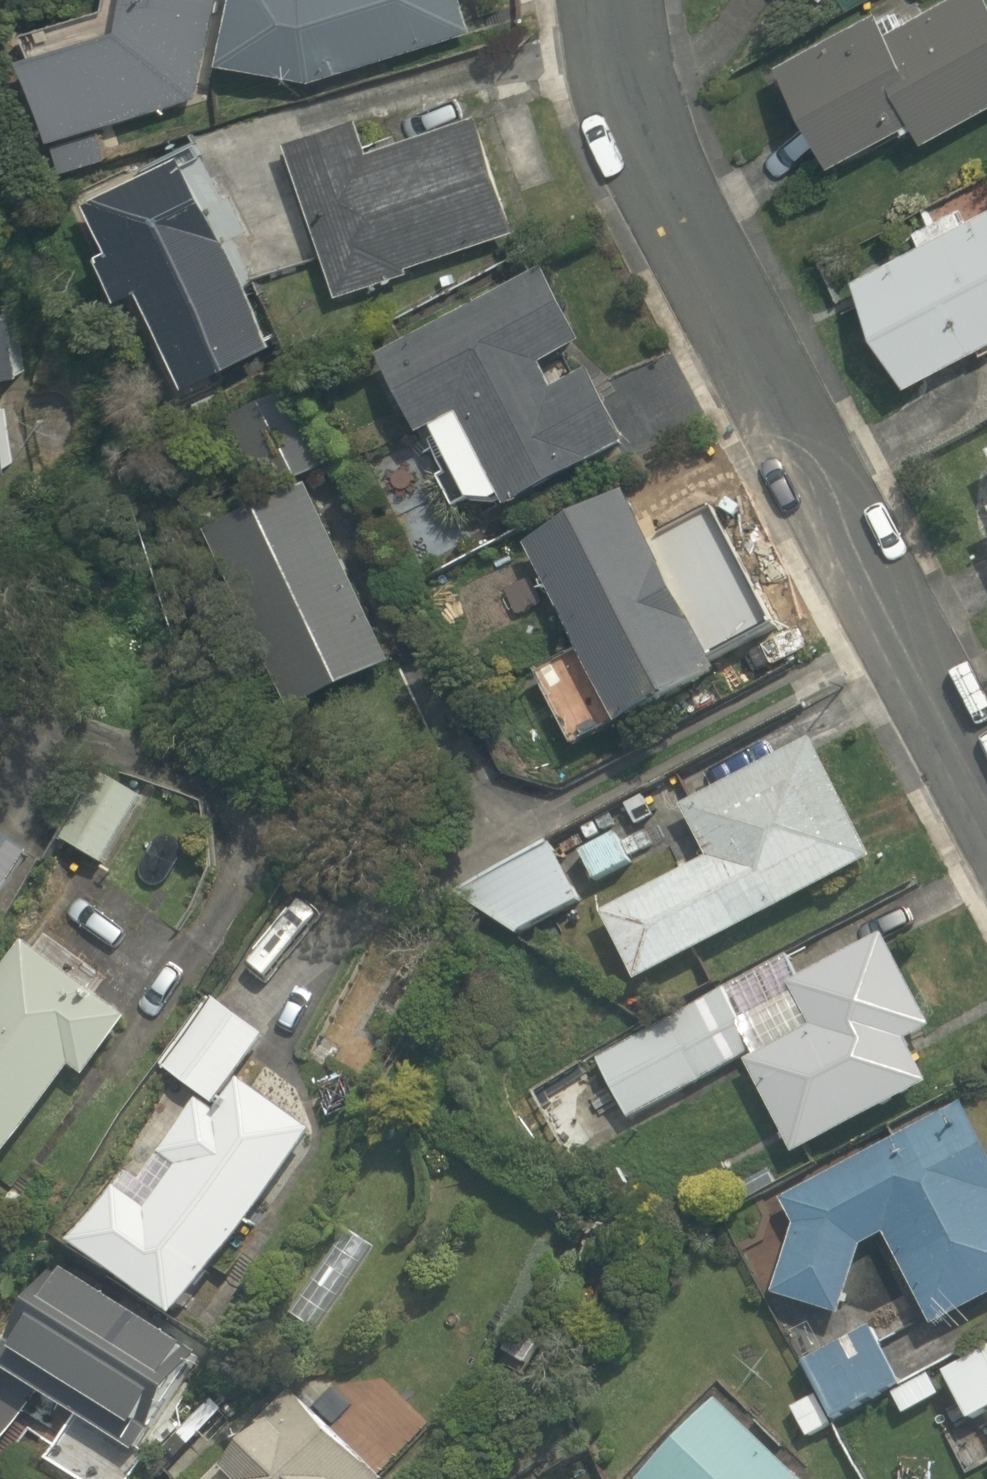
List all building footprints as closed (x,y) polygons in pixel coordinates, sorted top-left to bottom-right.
[(33,34),(65,143),(210,100),(228,0),(148,0),(33,34)] [(244,62),(333,78),(484,23),(476,0),(261,0),(244,62)] [(801,65),(863,174),(936,132),(945,148),(986,124),(986,0),(916,41),(898,9),(801,65)] [(367,125),(297,148),(344,295),(413,273),(411,267),(526,230),(490,118),(377,154),(367,125)] [(198,164),(105,207),(128,256),(119,261),(139,305),(165,293),(211,390),(288,354),(198,164)] [(869,279),(935,396),(986,367),(986,213),(869,279)] [(558,279),(392,365),(483,539),(693,431),(652,351),(566,395),(552,368),(593,347),(558,279)] [(0,327),(0,480),(26,479),(20,326),(0,327)] [(408,671),(320,482),(213,531),(301,720),(408,671)] [(640,508),(541,557),(597,673),(557,692),(588,754),(639,729),(646,744),(735,700),(640,508)] [(824,740),(690,807),(721,868),(622,917),(654,980),(886,866),(824,740)] [(629,829),(583,852),(604,893),(650,870),(629,829)] [(472,886),(486,916),(525,937),(589,906),(560,845),(472,886)] [(0,913),(0,959),(22,928),(0,913)] [(893,939),(814,984),(838,1026),(754,1074),(807,1165),(941,1089),(914,1041),(942,1025),(893,939)] [(6,1191),(90,1067),(107,1079),(146,1020),(31,941),(0,987),(0,1187),(6,1191)] [(793,954),(724,990),(745,1030),(813,994),(793,954)] [(163,1074),(196,1092),(136,1198),(129,1193),(94,1255),(213,1323),(323,1129),(250,1088),(280,1036),(208,995),(163,1074)] [(713,995),(588,1056),(620,1122),(745,1061),(713,995)] [(868,1257),(895,1243),(939,1329),(986,1304),(986,1123),(981,1111),(795,1205),(807,1228),(789,1299),(854,1316),(868,1257)] [(211,1354),(102,1283),(39,1381),(148,1452),(211,1354)] [(12,1295),(0,1288),(0,1317),(12,1295)] [(875,1332),(808,1375),(823,1398),(796,1415),(814,1442),(907,1383),(875,1332)] [(950,1379),(976,1425),(986,1419),(986,1358),(950,1379)] [(31,1388),(0,1370),(0,1443),(31,1388)] [(327,1382),(229,1478),(423,1478),(327,1382)] [(724,1403),(651,1478),(803,1478),(724,1403)]
